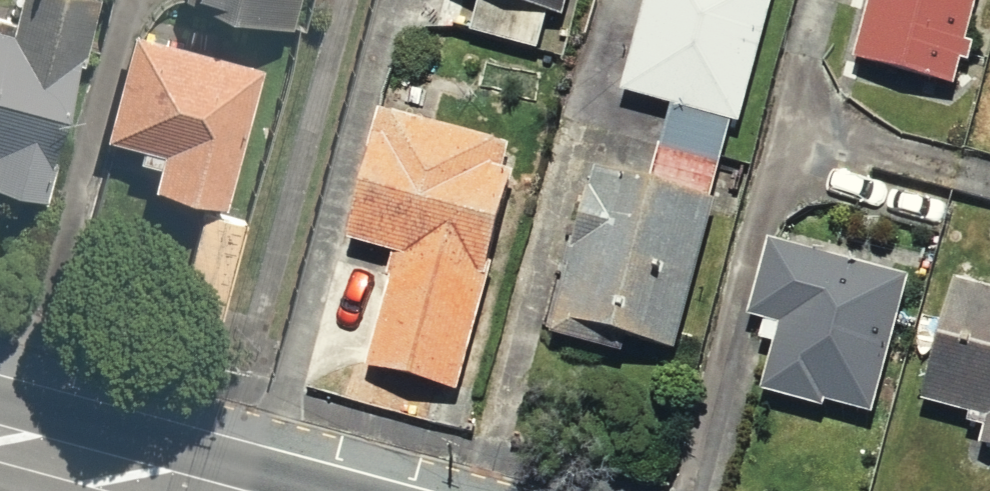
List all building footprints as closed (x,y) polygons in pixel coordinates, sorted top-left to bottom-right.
[(74,172),(115,24),(121,0),(120,0),(34,0),(28,24),(0,17),(0,175),(1,175),(0,179),(0,201),(90,226),(103,180),(74,172)] [(182,14),(311,47),(323,0),(186,0),(182,14)] [(466,4),(565,31),(574,0),(467,0),(466,4)] [(634,100),(683,113),(661,198),(739,218),(796,0),(660,0),(634,100)] [(860,74),(974,105),(989,45),(989,0),(881,0),(860,74)] [(275,69),(144,32),(103,180),(208,209),(179,318),(231,332),(262,219),(236,211),(275,69)] [(508,142),(380,109),(347,234),(398,248),(366,366),(459,390),(494,258),(488,257),(511,168),(502,166),(508,142)] [(661,198),(603,182),(562,336),(699,371),(739,218),(661,198)] [(886,434),(923,291),(780,254),(755,351),(787,360),(775,406),(886,434)] [(971,294),(935,415),(985,430),(976,460),(989,464),(989,300),(971,294)]
